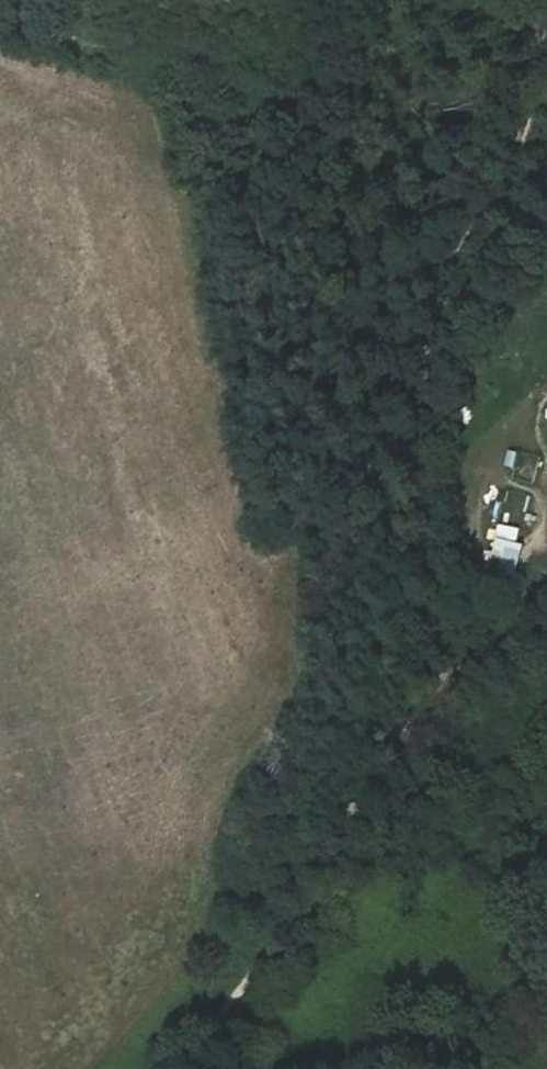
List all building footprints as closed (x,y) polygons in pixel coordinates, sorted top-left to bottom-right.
[(522,453),(517,475),(531,478),(536,457),(522,453)] [(515,579),(522,541),(493,537),(487,574),(515,579)]
